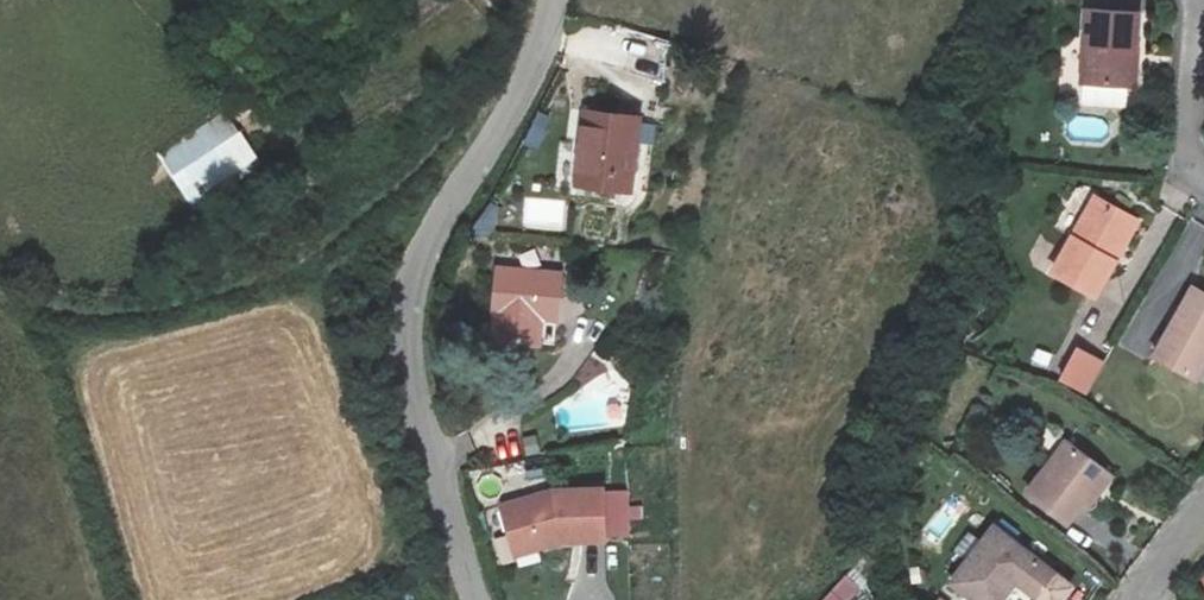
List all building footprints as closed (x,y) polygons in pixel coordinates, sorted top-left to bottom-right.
[(1083,85),(1134,87),(1138,12),(1086,9),(1083,85)] [(580,112),(573,187),(629,191),(635,116),(580,112)] [(222,115),(160,156),(189,200),(252,159),(222,115)] [(1096,295),(1136,223),(1094,199),(1053,271),(1096,295)] [(498,269),(493,341),(541,344),(543,315),(561,316),(564,273),(498,269)] [(1154,357),(1192,379),(1203,359),(1203,295),(1194,289),(1154,357)] [(1060,381),(1086,395),(1103,362),(1077,348),(1060,381)] [(1063,443),(1026,492),(1067,524),(1093,490),(1100,496),(1112,480),(1063,443)] [(553,492),(506,503),(517,550),(562,538),(628,536),(628,490),(553,492)] [(939,542),(957,521),(944,510),(925,531),(939,542)] [(950,580),(976,599),(999,599),(1013,581),(1038,599),(1061,599),(1071,588),(990,527),(950,580)] [(821,599),(849,599),(860,587),(844,574),(821,599)]
